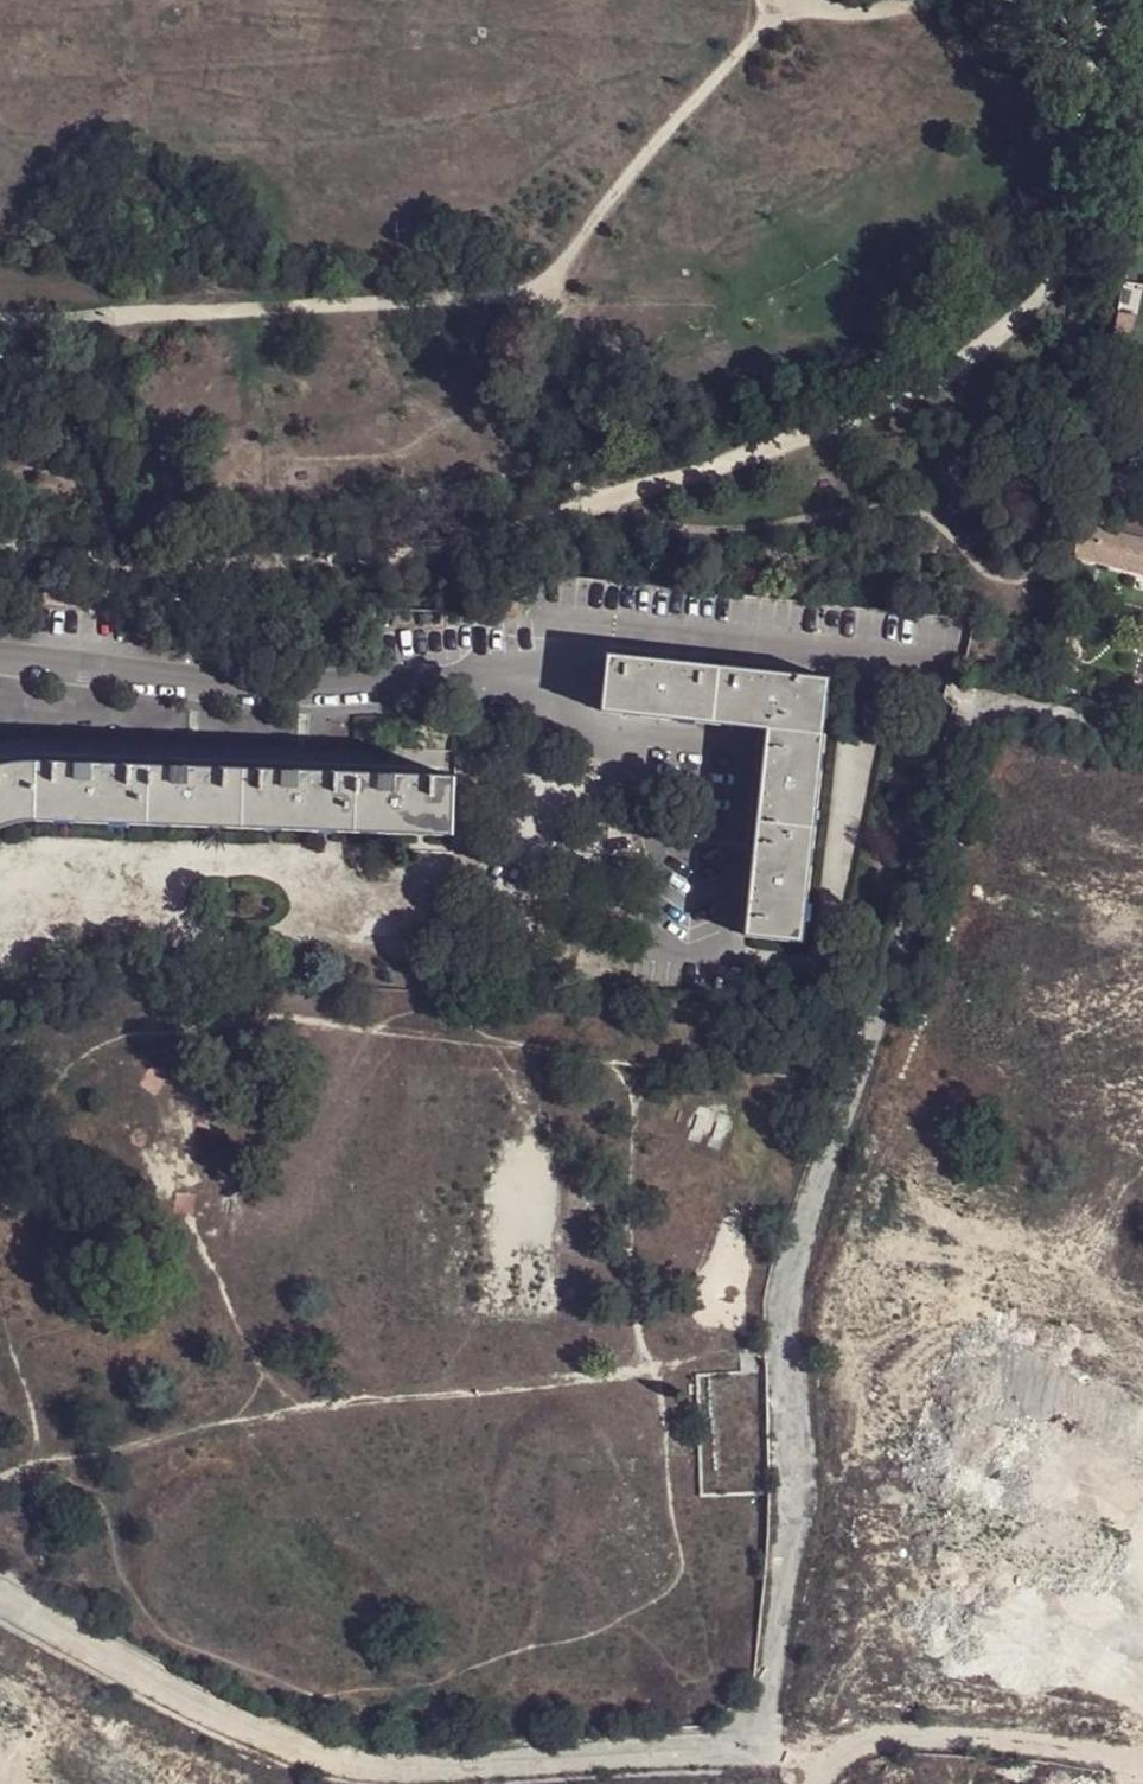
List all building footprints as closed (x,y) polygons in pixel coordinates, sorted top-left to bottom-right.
[(1119,532),(1096,526),(1108,475),(1088,469),(1078,551),(1142,573),(1142,539),(1119,532)] [(1126,508),(1119,532),(1142,539),(1142,513),(1126,508)] [(718,723),(723,670),(611,655),(604,711),(718,723)] [(768,728),(825,734),(831,680),(723,670),(718,723),(768,728)] [(814,829),(825,734),(768,728),(758,824),(814,829)] [(42,764),(20,765),(0,769),(0,828),(4,826),(21,820),(39,819),(42,764)] [(154,768),(42,764),(39,819),(152,824),(154,768)] [(249,772),(154,768),(152,824),(247,827),(249,772)] [(358,775),(249,772),(247,827),(356,831),(358,775)] [(358,775),(356,831),(455,835),(456,779),(358,775)] [(814,829),(758,824),(747,934),(802,941),(814,829)]
